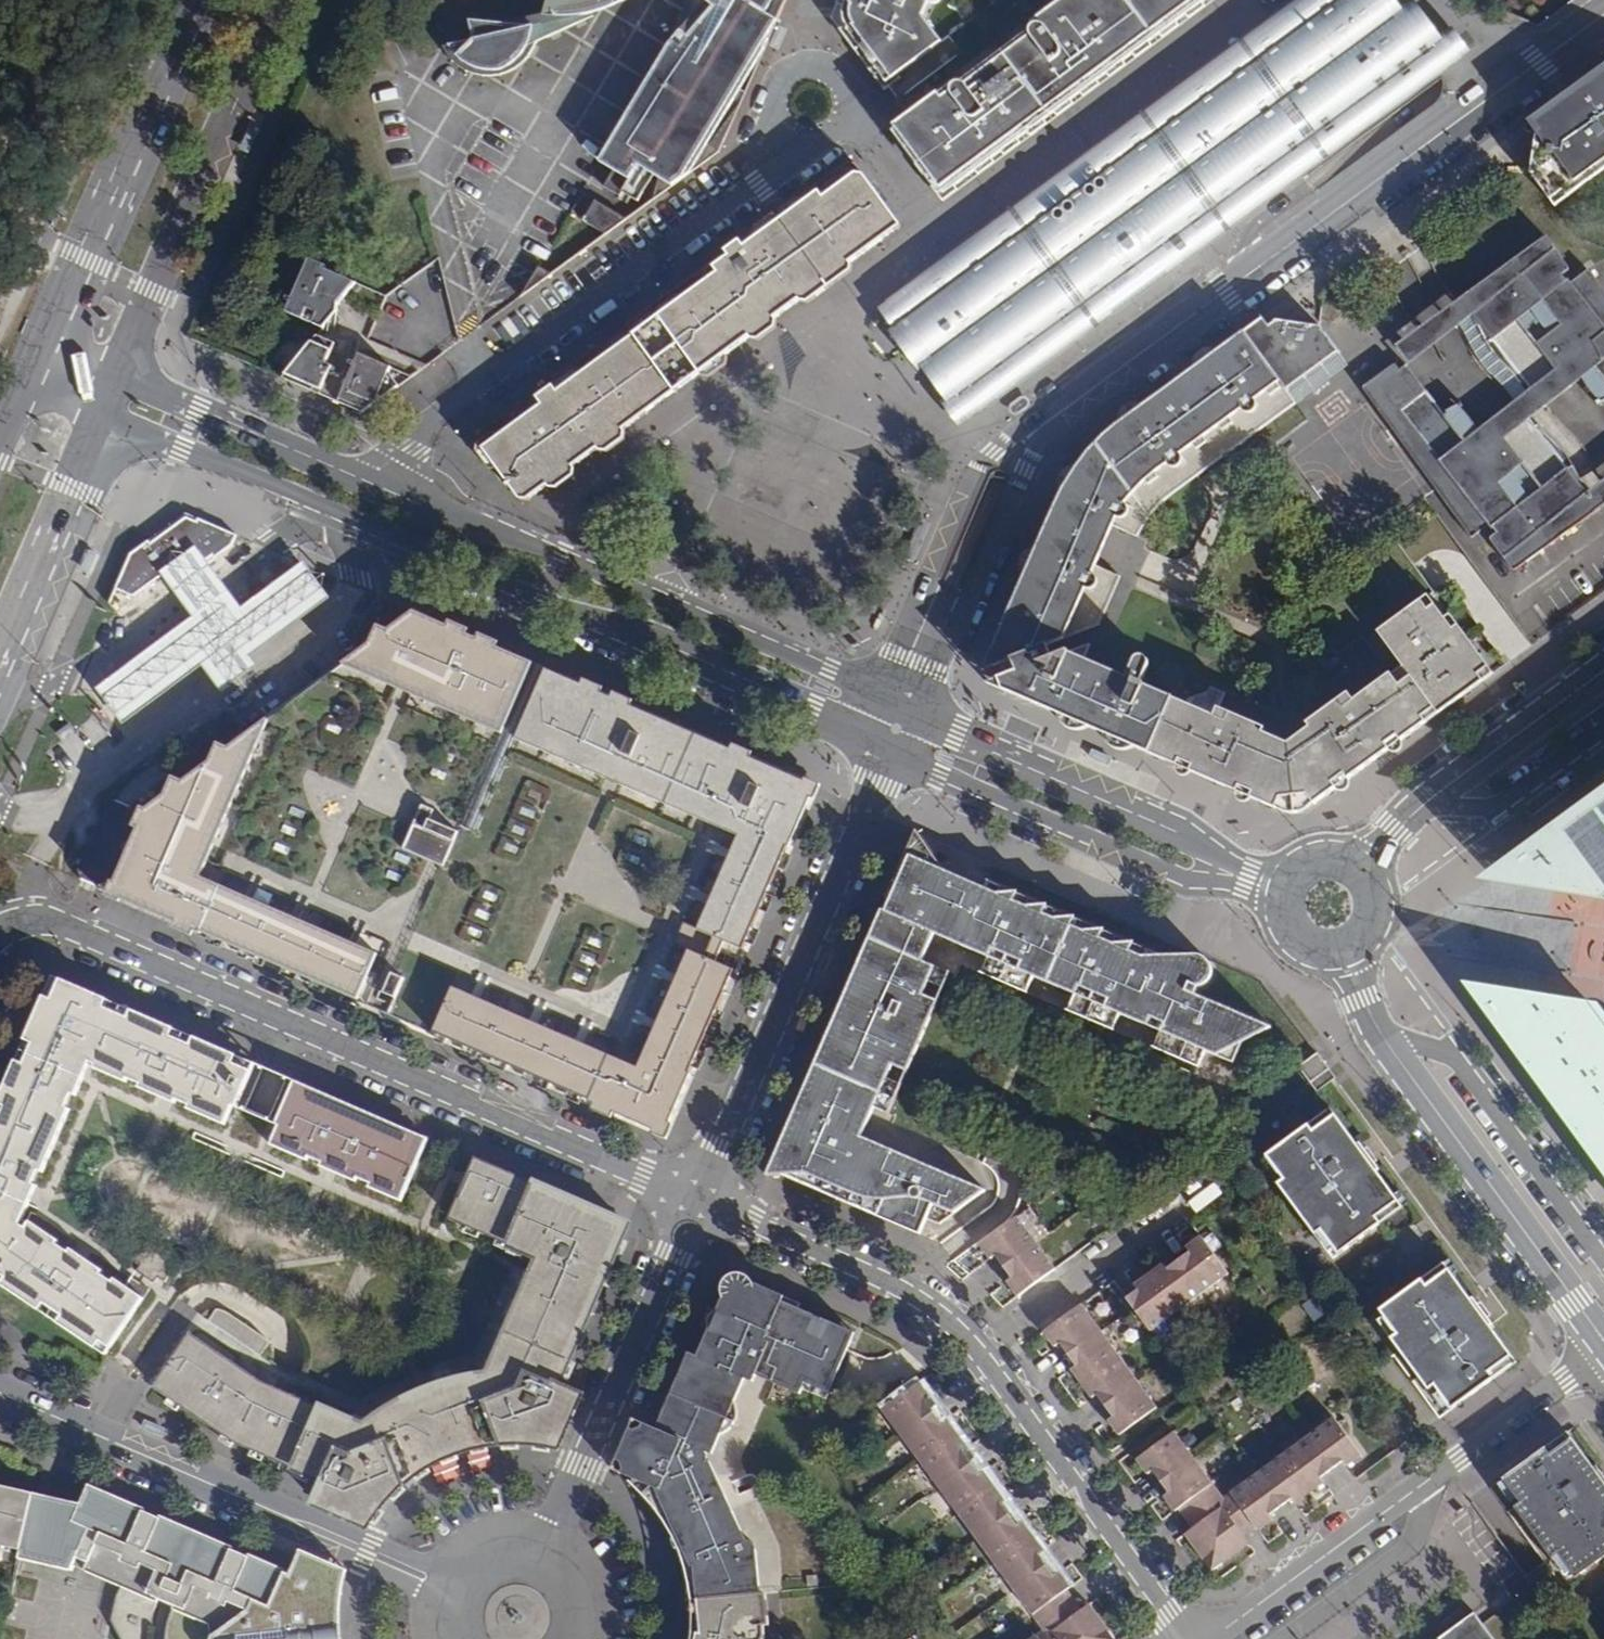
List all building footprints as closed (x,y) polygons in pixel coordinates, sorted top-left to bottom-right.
[(589,10),(580,6),(540,20),(491,24),(491,29),(533,28),(533,47),(590,20),(588,16),(603,12),(623,5),(629,0),(607,0),(589,10)] [(547,2),(540,20),(580,6),(589,10),(607,0),(541,0),(547,2)] [(677,6),(661,37),(636,84),(616,123),(593,167),(608,175),(603,185),(643,207),(719,151),(764,48),(786,0),(674,0),(677,6)] [(841,7),(843,17),(892,85),(940,49),(919,22),(925,8),(930,10),(933,10),(934,10),(937,9),(939,6),(940,3),(940,0),(844,0),(841,7)] [(880,314),(957,419),(1456,54),(1442,35),(1429,44),(1404,10),(1393,18),(1379,0),(1307,0),(880,314)] [(1067,13),(1063,8),(1034,29),(1029,29),(1028,29),(1026,31),(1024,33),(1024,34),(1024,39),(1027,42),(962,89),(958,84),(954,84),(952,85),(950,86),(949,88),(948,89),(948,90),(948,93),(951,97),(945,101),(940,95),(914,114),(907,119),(892,129),(919,165),(936,187),(994,144),(989,138),(1004,127),(1008,133),(1033,115),(1028,109),(1036,103),(1041,109),(1073,85),(1068,79),(1083,69),(1087,75),(1189,0),(1085,0),(1067,13)] [(892,85),(914,114),(940,95),(945,101),(951,97),(948,93),(948,90),(948,89),(949,88),(950,86),(952,85),(954,84),(958,84),(962,89),(1027,42),(1024,39),(1024,34),(1024,33),(1026,31),(1028,29),(1029,29),(1034,29),(1063,8),(1067,13),(1085,0),(940,0),(940,3),(939,6),(937,9),(934,10),(933,10),(930,10),(925,8),(919,22),(940,49),(892,85)] [(994,144),(936,187),(944,198),(1216,0),(1189,0),(1087,75),(1073,85),(1041,109),(1033,115),(1008,133),(994,144)] [(526,61),(533,47),(533,28),(491,29),(491,24),(466,23),(471,35),(440,50),(452,67),(460,73),(465,75),(480,80),(488,80),(497,79),(508,75),(518,69),(526,61)] [(1527,121),(1535,132),(1603,81),(1603,64),(1527,121)] [(1068,79),(1073,85),(1087,75),(1083,69),(1068,79)] [(1535,132),(1530,161),(1556,195),(1573,182),(1577,190),(1603,170),(1603,81),(1535,132)] [(1028,109),(1033,115),(1041,109),(1036,103),(1028,109)] [(989,138),(994,144),(1008,133),(1004,127),(989,138)] [(849,160),(748,235),(757,248),(747,255),(737,243),(630,321),(672,379),(892,218),(849,160)] [(1554,207),(1577,190),(1573,182),(1556,195),(1530,161),(1529,173),(1554,207)] [(601,239),(622,223),(590,205),(577,225),(601,239)] [(892,218),(672,379),(663,385),(671,396),(900,230),(892,218)] [(757,248),(748,235),(737,243),(747,255),(757,248)] [(1360,385),(1471,536),(1492,521),(1497,530),(1489,536),(1514,570),(1601,505),(1584,487),(1578,477),(1572,460),(1561,445),(1543,431),(1538,421),(1534,425),(1528,415),(1580,377),(1587,389),(1598,398),(1595,401),(1596,404),(1603,401),(1603,289),(1587,265),(1566,280),(1560,272),(1567,267),(1544,236),(1456,301),(1471,317),(1491,350),(1491,353),(1498,361),(1516,376),(1520,384),(1525,380),(1531,389),(1477,428),(1476,424),(1470,415),(1464,410),(1460,408),(1463,406),(1460,402),(1444,410),(1447,414),(1443,416),(1406,361),(1401,365),(1396,360),(1360,385)] [(320,270),(304,263),(281,316),(317,333),(332,318),(334,308),(351,287),(320,270)] [(532,270),(510,306),(546,279),(532,270)] [(1243,331),(1249,339),(1269,323),(1264,315),(1243,331)] [(663,385),(672,379),(630,321),(622,328),(663,385)] [(1269,323),(1249,339),(1270,368),(1322,330),(1319,325),(1272,321),(1269,323)] [(610,336),(597,346),(638,403),(651,394),(663,385),(622,328),(610,336)] [(1324,328),(1322,330),(1270,368),(1287,391),(1340,352),(1324,328)] [(1134,427),(1199,377),(1208,370),(1243,343),(1249,339),(1243,331),(1132,415),(1101,436),(1086,452),(1065,482),(1053,504),(980,673),(998,666),(1049,546),(1120,577),(1136,536),(1065,507),(1079,481),(1092,462),(1110,444),(1124,433),(1134,427)] [(1287,391),(1270,368),(1249,339),(1243,343),(1208,370),(1218,384),(1209,391),(1199,377),(1134,427),(1144,440),(1135,448),(1124,433),(1110,444),(1092,462),(1079,481),(1065,507),(1136,536),(1139,531),(1150,513),(1161,501),(1232,450),(1295,401),(1287,391)] [(279,377),(318,394),(325,376),(328,371),(321,368),(329,347),(311,340),(279,377)] [(638,403),(597,346),(531,394),(540,406),(532,413),(522,401),(471,438),(508,490),(520,491),(638,403)] [(340,383),(333,402),(363,415),(365,414),(394,392),(384,376),(386,371),(351,357),(340,383)] [(1208,370),(1199,377),(1209,391),(1218,384),(1208,370)] [(318,394),(333,402),(340,383),(325,376),(318,394)] [(318,394),(279,377),(276,381),(316,398),(318,394)] [(331,405),(333,402),(318,394),(316,398),(331,405)] [(540,406),(531,394),(522,401),(532,413),(540,406)] [(363,415),(333,402),(331,405),(361,417),(363,415)] [(646,415),(638,403),(520,491),(508,490),(521,506),(646,415)] [(1144,440),(1134,427),(1124,433),(1135,448),(1144,440)] [(200,519),(187,513),(154,549),(159,553),(189,519),(198,523),(200,519)] [(176,565),(200,568),(215,558),(217,561),(234,548),(240,536),(200,519),(198,523),(189,519),(159,553),(154,549),(116,590),(136,599),(163,578),(167,575),(165,572),(176,565)] [(1118,740),(1147,752),(1172,695),(1141,682),(1149,663),(1146,659),(1141,656),(1137,656),(1133,659),(1125,676),(1084,659),(1090,644),(1053,660),(1047,646),(1097,625),(1100,623),(1120,577),(1049,546),(998,666),(1011,659),(1017,674),(999,681),(1002,686),(1004,692),(1077,723),(1079,718),(1087,722),(1085,726),(1100,732),(1111,704),(1130,712),(1118,740)] [(217,561),(215,558),(200,568),(176,565),(165,572),(167,575),(163,578),(194,620),(96,691),(124,727),(204,668),(225,697),(259,670),(251,660),(333,600),(303,564),(243,609),(211,566),(217,561)] [(1430,610),(1432,609),(1437,605),(1427,592),(1420,597),(1430,610)] [(1409,677),(1437,713),(1482,679),(1478,673),(1489,666),(1460,625),(1449,632),(1441,621),(1432,609),(1430,610),(1420,597),(1377,629),(1400,660),(1409,663),(1411,662),(1418,672),(1409,677)] [(145,820),(113,888),(111,894),(366,1005),(383,960),(206,882),(274,729),(352,673),(399,694),(745,842),(644,1074),(476,1001),(458,993),(440,1037),(666,1136),(817,788),(816,786),(494,646),(415,613),(149,810),(145,820)] [(1449,632),(1460,625),(1451,613),(1441,621),(1449,632)] [(1427,720),(1437,713),(1409,677),(1418,672),(1411,662),(1409,663),(1404,667),(1393,675),(1427,720)] [(1482,679),(1493,672),(1489,666),(1478,673),(1482,679)] [(1187,702),(1172,695),(1147,752),(1278,806),(1284,793),(1281,772),(1306,769),(1307,789),(1316,801),(1411,732),(1427,720),(1393,675),(1390,671),(1355,699),(1350,690),(1306,722),(1310,726),(1301,733),(1304,754),(1280,758),(1277,737),(1264,732),(1267,727),(1220,707),(1190,703),(1187,702)] [(989,685),(1004,692),(1002,686),(999,681),(996,682),(989,685)] [(1190,703),(1220,707),(1227,692),(1211,685),(1209,690),(1189,696),(1187,702),(1190,703)] [(1109,736),(1118,740),(1130,712),(1111,704),(1100,732),(1109,736)] [(1304,754),(1301,733),(1288,741),(1277,737),(1280,758),(1304,754)] [(1297,815),(1316,801),(1307,789),(1306,769),(1281,772),(1284,793),(1278,806),(1297,815)] [(105,885),(113,888),(145,820),(134,816),(130,806),(116,801),(108,804),(78,873),(81,879),(93,884),(99,887),(105,885)] [(1603,809),(1599,803),(1594,807),(1589,821),(1570,834),(1566,828),(1527,857),(1529,860),(1502,879),(1603,895),(1603,808),(1603,809)] [(448,870),(464,833),(424,815),(407,852),(448,870)] [(930,982),(937,967),(925,961),(937,934),(938,931),(941,932),(944,932),(948,930),(950,928),(952,925),(951,921),(950,918),(948,915),(946,914),(956,886),(945,870),(917,832),(888,898),(892,900),(888,912),(883,910),(846,995),(849,1012),(844,1023),(836,1019),(792,1120),(768,1177),(807,1174),(827,1183),(882,1206),(878,1217),(893,1223),(896,1216),(906,1219),(922,1236),(935,1204),(956,1213),(988,1191),(920,1162),(917,1169),(903,1164),(906,1155),(864,1137),(877,1107),(889,1079),(894,1066),(901,1051),(887,1045),(899,1018),(913,1023),(925,994),(930,982)] [(987,888),(945,870),(956,886),(946,914),(948,915),(950,918),(951,921),(952,925),(950,928),(948,930),(944,932),(941,932),(938,931),(937,934),(963,946),(987,888)] [(1079,986),(1077,990),(1091,996),(1120,1019),(1121,1014),(1125,1005),(1166,1022),(1163,1028),(1178,1034),(1206,1055),(1208,1050),(1236,1063),(1244,1044),(1251,1028),(1255,1019),(1198,994),(1200,985),(1209,982),(1213,978),(1215,972),(1215,967),(1213,961),(1207,956),(1203,955),(1197,955),(1196,955),(1192,956),(1188,960),(1186,964),(1177,960),(1165,955),(1147,954),(1150,949),(1089,923),(1086,930),(1060,919),(1064,912),(1003,885),(1000,894),(987,888),(963,946),(990,957),(992,953),(1006,959),(1034,980),(1035,977),(1039,968),(1079,986)] [(1006,959),(992,953),(990,957),(982,974),(1028,993),(1034,980),(1006,959)] [(1187,955),(1165,955),(1177,960),(1186,964),(1188,960),(1192,956),(1196,955),(1187,955)] [(952,974),(937,967),(930,982),(945,989),(952,974)] [(1076,994),(1077,990),(1079,986),(1039,968),(1035,977),(1076,994)] [(58,980),(50,977),(40,1000),(48,1003),(58,980)] [(175,1101),(188,1107),(186,1111),(223,1128),(231,1107),(234,1107),(249,1073),(230,1065),(235,1057),(192,1038),(188,1047),(169,1038),(173,1030),(129,1011),(125,1020),(100,1009),(105,1000),(58,980),(48,1003),(40,1000),(22,1042),(30,1045),(22,1066),(13,1061),(0,1093),(0,1106),(4,1107),(0,1115),(0,1275),(6,1279),(1,1286),(97,1349),(102,1340),(111,1347),(148,1291),(129,1278),(123,1288),(113,1280),(111,1284),(99,1275),(102,1272),(85,1261),(81,1268),(66,1257),(68,1254),(56,1246),(58,1242),(29,1223),(24,1230),(19,1226),(28,1204),(20,1203),(27,1184),(32,1185),(37,1172),(42,1174),(69,1110),(64,1110),(69,1096),(74,1099),(82,1078),(77,1077),(84,1061),(89,1063),(93,1065),(91,1071),(124,1085),(126,1080),(139,1085),(136,1090),(155,1098),(158,1090),(176,1098),(175,1101)] [(1091,996),(1077,990),(1076,994),(1069,1011),(1115,1031),(1120,1019),(1091,996)] [(1595,1012),(1475,993),(1534,1073),(1545,1077),(1557,1091),(1550,1095),(1555,1102),(1567,1105),(1580,1122),(1573,1127),(1578,1133),(1590,1137),(1603,1156),(1598,1161),(1603,1166),(1603,1167),(1603,1024),(1595,1012)] [(940,1000),(925,994),(913,1023),(899,1018),(887,1045),(901,1051),(894,1066),(910,1073),(940,1000)] [(849,1012),(846,995),(836,1019),(844,1023),(849,1012)] [(129,1011),(105,1000),(100,1009),(125,1020),(129,1011)] [(1163,1031),(1163,1028),(1166,1022),(1125,1005),(1121,1014),(1163,1031)] [(1274,1027),(1255,1019),(1251,1028),(1244,1044),(1274,1027)] [(1178,1034),(1163,1028),(1163,1031),(1155,1048),(1200,1068),(1206,1055),(1178,1034)] [(192,1038),(173,1030),(169,1038),(188,1047),(192,1038)] [(30,1045),(22,1042),(13,1061),(22,1066),(30,1045)] [(1300,1069),(1312,1085),(1331,1071),(1319,1055),(1300,1069)] [(253,1064),(235,1057),(230,1065),(249,1073),(253,1064)] [(89,1063),(84,1061),(77,1077),(82,1078),(89,1063)] [(1336,1079),(1331,1071),(1312,1085),(1318,1093),(1331,1083),(1336,1079)] [(1534,1073),(1550,1095),(1557,1091),(1545,1077),(1534,1073)] [(904,1085),(889,1079),(877,1107),(892,1114),(904,1085)] [(311,1090),(292,1081),(288,1089),(307,1097),(311,1090)] [(307,1158),(319,1163),(320,1160),(338,1168),(335,1176),(354,1184),(356,1178),(368,1184),(366,1189),(399,1203),(424,1147),(413,1142),(416,1135),(373,1116),(370,1124),(350,1115),(353,1108),(311,1090),(307,1097),(288,1089),(273,1125),(277,1126),(268,1146),(305,1162),(307,1158)] [(176,1098),(158,1090),(155,1098),(173,1106),(175,1101),(176,1098)] [(1555,1102),(1573,1127),(1580,1122),(1567,1105),(1555,1102)] [(373,1116),(353,1108),(350,1115),(370,1124),(373,1116)] [(1336,1116),(1332,1110),(1310,1126),(1314,1133),(1336,1116)] [(1314,1133),(1310,1126),(1268,1157),(1285,1180),(1280,1185),(1319,1238),(1324,1235),(1337,1252),(1341,1258),(1384,1228),(1379,1221),(1402,1205),(1380,1174),(1377,1176),(1361,1154),(1367,1150),(1362,1143),(1358,1146),(1336,1116),(1314,1133)] [(1590,1137),(1578,1133),(1598,1161),(1603,1156),(1590,1137)] [(427,1139),(416,1135),(413,1142),(424,1147),(427,1139)] [(1383,1172),(1367,1150),(1361,1154),(1377,1176),(1380,1174),(1383,1172)] [(920,1162),(906,1155),(903,1164),(917,1169),(920,1162)] [(500,1442),(531,1442),(556,1387),(627,1226),(474,1160),(448,1219),(539,1259),(531,1276),(538,1279),(535,1287),(527,1284),(491,1364),(505,1371),(502,1377),(497,1377),(492,1377),(487,1378),(485,1378),(458,1382),(444,1385),(421,1393),(403,1401),(386,1411),(363,1429),(359,1432),(355,1436),(352,1439),(345,1436),(351,1424),(262,1383),(188,1332),(151,1385),(231,1440),(323,1480),(380,1504),(389,1493),(406,1479),(428,1464),(438,1459),(435,1452),(464,1442),(465,1449),(487,1443),(500,1442)] [(338,1168),(320,1160),(317,1168),(335,1176),(338,1168)] [(882,1206),(827,1183),(822,1193),(878,1217),(882,1206)] [(32,1185),(27,1184),(20,1203),(28,1204),(36,1186),(32,1185)] [(1407,1212),(1402,1205),(1379,1221),(1384,1228),(1407,1212)] [(906,1219),(896,1216),(893,1223),(922,1236),(906,1219)] [(1036,1244),(1017,1219),(1003,1229),(981,1244),(991,1259),(996,1255),(1012,1277),(1006,1281),(1018,1295),(1054,1269),(1036,1244)] [(1337,1252),(1324,1235),(1319,1238),(1332,1256),(1337,1252)] [(1229,1273),(1201,1236),(1187,1247),(1190,1253),(1168,1269),(1164,1263),(1134,1285),(1138,1290),(1126,1299),(1131,1306),(1151,1331),(1176,1312),(1203,1293),(1229,1273)] [(85,1261),(70,1250),(68,1254),(66,1257),(81,1268),(85,1261)] [(135,1255),(130,1262),(137,1267),(133,1272),(152,1285),(156,1280),(164,1285),(169,1276),(169,1268),(166,1260),(160,1254),(152,1251),(144,1251),(135,1255)] [(1451,1272),(1447,1266),(1423,1283),(1429,1290),(1451,1272)] [(660,1430),(653,1427),(631,1477),(649,1505),(663,1525),(674,1546),(681,1563),(685,1581),(687,1580),(690,1579),(692,1579),(694,1579),(696,1580),(698,1582),(700,1585),(700,1587),(723,1584),(729,1584),(728,1578),(754,1553),(755,1550),(755,1544),(753,1540),(750,1538),(746,1537),(706,1457),(706,1451),(706,1450),(701,1444),(703,1436),(710,1439),(738,1375),(743,1377),(750,1380),(756,1367),(767,1372),(763,1377),(774,1382),(797,1391),(799,1386),(823,1396),(832,1377),(850,1334),(839,1325),(829,1319),(815,1314),(796,1311),(796,1308),(792,1307),(788,1305),(781,1320),(797,1327),(791,1340),(783,1336),(779,1345),(763,1338),(783,1294),(746,1279),(740,1273),(729,1271),(724,1274),(718,1281),(717,1288),(721,1296),(694,1355),(686,1351),(658,1416),(666,1419),(660,1430)] [(1382,1313),(1387,1320),(1400,1337),(1395,1342),(1402,1351),(1428,1387),(1433,1383),(1452,1408),(1493,1378),(1488,1370),(1511,1354),(1494,1331),(1497,1329),(1492,1322),(1487,1326),(1470,1304),(1472,1302),(1457,1280),(1451,1272),(1429,1290),(1423,1283),(1382,1313)] [(538,1279),(531,1276),(527,1284),(535,1287),(538,1279)] [(799,1301),(783,1294),(763,1338),(779,1345),(783,1336),(791,1340),(797,1327),(781,1320),(788,1305),(792,1307),(796,1308),(799,1301)] [(1492,1322),(1476,1300),(1472,1302),(1470,1304),(1487,1326),(1492,1322)] [(1099,1331),(1080,1305),(1043,1331),(1054,1347),(1060,1342),(1076,1365),(1070,1369),(1092,1398),(1097,1394),(1113,1415),(1108,1420),(1119,1435),(1155,1408),(1137,1382),(1118,1357),(1099,1331)] [(225,1311),(213,1308),(206,1319),(258,1356),(269,1341),(225,1311)] [(1400,1337),(1387,1320),(1382,1323),(1395,1342),(1400,1337)] [(111,1347),(102,1340),(97,1349),(105,1355),(111,1347)] [(1517,1362),(1511,1354),(1488,1370),(1493,1378),(1517,1362)] [(505,1371),(491,1364),(485,1378),(487,1378),(492,1377),(497,1377),(502,1377),(505,1371)] [(743,1377),(738,1375),(710,1439),(708,1445),(706,1450),(706,1451),(709,1453),(743,1377)] [(1087,1604),(1078,1610),(1072,1615),(1058,1596),(1064,1592),(1068,1589),(1057,1573),(1051,1576),(1035,1553),(1039,1550),(1019,1522),(1015,1525),(997,1502),(1002,1498),(982,1470),(977,1473),(961,1452),(966,1449),(943,1418),(938,1421),(922,1400),(928,1397),(918,1382),(879,1410),(898,1436),(916,1461),(936,1488),(954,1512),(974,1539),(992,1564),(1010,1589),(1030,1616),(1042,1632),(1033,1638),(1112,1638),(1087,1604)] [(562,1390),(556,1387),(531,1442),(541,1443),(562,1390)] [(570,1393),(562,1390),(541,1443),(548,1446),(550,1447),(557,1450),(578,1397),(570,1393)] [(631,1477),(653,1427),(643,1422),(631,1417),(609,1468),(620,1473),(631,1477)] [(1360,1455),(1333,1417),(1307,1437),(1283,1454),(1256,1474),(1222,1499),(1205,1476),(1192,1457),(1173,1432),(1137,1459),(1148,1474),(1152,1470),(1169,1492),(1164,1496),(1175,1511),(1178,1508),(1184,1504),(1199,1524),(1193,1528),(1184,1534),(1212,1571),(1248,1544),(1242,1536),(1238,1530),(1250,1521),(1255,1527),(1257,1530),(1273,1519),(1269,1515),(1292,1498),(1295,1503),(1323,1482),(1320,1478),(1343,1461),(1346,1465),(1360,1455)] [(363,1429),(351,1424),(345,1436),(352,1439),(355,1436),(359,1432),(363,1429)] [(1572,1437),(1568,1432),(1545,1449),(1548,1454),(1572,1437)] [(1571,1571),(1576,1578),(1603,1556),(1603,1485),(1596,1475),(1601,1471),(1596,1464),(1592,1466),(1572,1437),(1548,1454),(1545,1449),(1504,1479),(1520,1501),(1513,1506),(1552,1557),(1558,1553),(1571,1571)] [(465,1449),(464,1442),(435,1452),(438,1459),(440,1458),(465,1449)] [(323,1480),(321,1484),(367,1504),(376,1508),(377,1507),(380,1504),(323,1480)] [(104,1507),(110,1491),(89,1481),(80,1502),(104,1507)] [(23,1543),(31,1502),(34,1491),(0,1483),(0,1541),(2,1539),(11,1541),(13,1547),(21,1549),(23,1543)] [(367,1504),(321,1484),(318,1492),(313,1503),(364,1525),(372,1514),(376,1508),(367,1504)] [(286,1568),(248,1551),(246,1555),(232,1548),(233,1545),(161,1513),(159,1517),(143,1510),(145,1506),(110,1491),(104,1507),(80,1502),(76,1513),(31,1502),(23,1543),(75,1555),(75,1556),(82,1559),(100,1567),(107,1552),(103,1550),(105,1544),(122,1551),(120,1557),(116,1556),(109,1571),(123,1577),(132,1557),(168,1572),(156,1600),(119,1585),(121,1599),(116,1621),(122,1638),(319,1638),(317,1627),(329,1625),(328,1620),(328,1615),(328,1610),(328,1604),(329,1599),(330,1593),(330,1587),(290,1570),(289,1573),(285,1572),(286,1568)] [(80,1502),(34,1491),(31,1502),(76,1513),(80,1502)] [(1199,1524),(1184,1504),(1178,1508),(1193,1528),(1199,1524)] [(1255,1527),(1250,1521),(1238,1530),(1242,1536),(1255,1527)] [(156,1600),(168,1572),(132,1557),(123,1577),(109,1571),(116,1556),(120,1557),(122,1551),(105,1544),(103,1550),(107,1552),(100,1567),(82,1559),(75,1556),(75,1555),(23,1543),(21,1549),(20,1557),(71,1569),(71,1566),(95,1574),(119,1585),(156,1600)] [(294,1561),(290,1570),(330,1587),(337,1591),(341,1592),(343,1581),(345,1568),(300,1548),(294,1561)] [(726,1595),(758,1592),(754,1556),(754,1553),(728,1578),(729,1584),(723,1584),(700,1587),(700,1585),(698,1582),(696,1580),(694,1579),(692,1579),(690,1579),(687,1580),(685,1581),(688,1599),(709,1597),(726,1595)] [(1571,1571),(1558,1553),(1552,1557),(1566,1575),(1571,1571)] [(1511,1587),(1519,1598),(1533,1588),(1525,1577),(1511,1587)] [(330,1587),(330,1593),(329,1599),(328,1604),(328,1610),(328,1615),(328,1620),(329,1625),(317,1627),(319,1638),(336,1638),(335,1633),(335,1615),(337,1591),(330,1587)] [(761,1628),(758,1592),(726,1595),(709,1597),(688,1599),(688,1605),(688,1613),(695,1615),(699,1612),(702,1608),(748,1602),(751,1623),(757,1624),(761,1628)] [(1078,1610),(1064,1592),(1058,1596),(1072,1615),(1078,1610)] [(761,1628),(757,1624),(751,1623),(748,1602),(702,1608),(699,1612),(695,1615),(688,1613),(687,1638),(759,1638),(761,1628)] [(1484,1626),(1475,1614),(1440,1638),(1493,1638),(1484,1626)]
